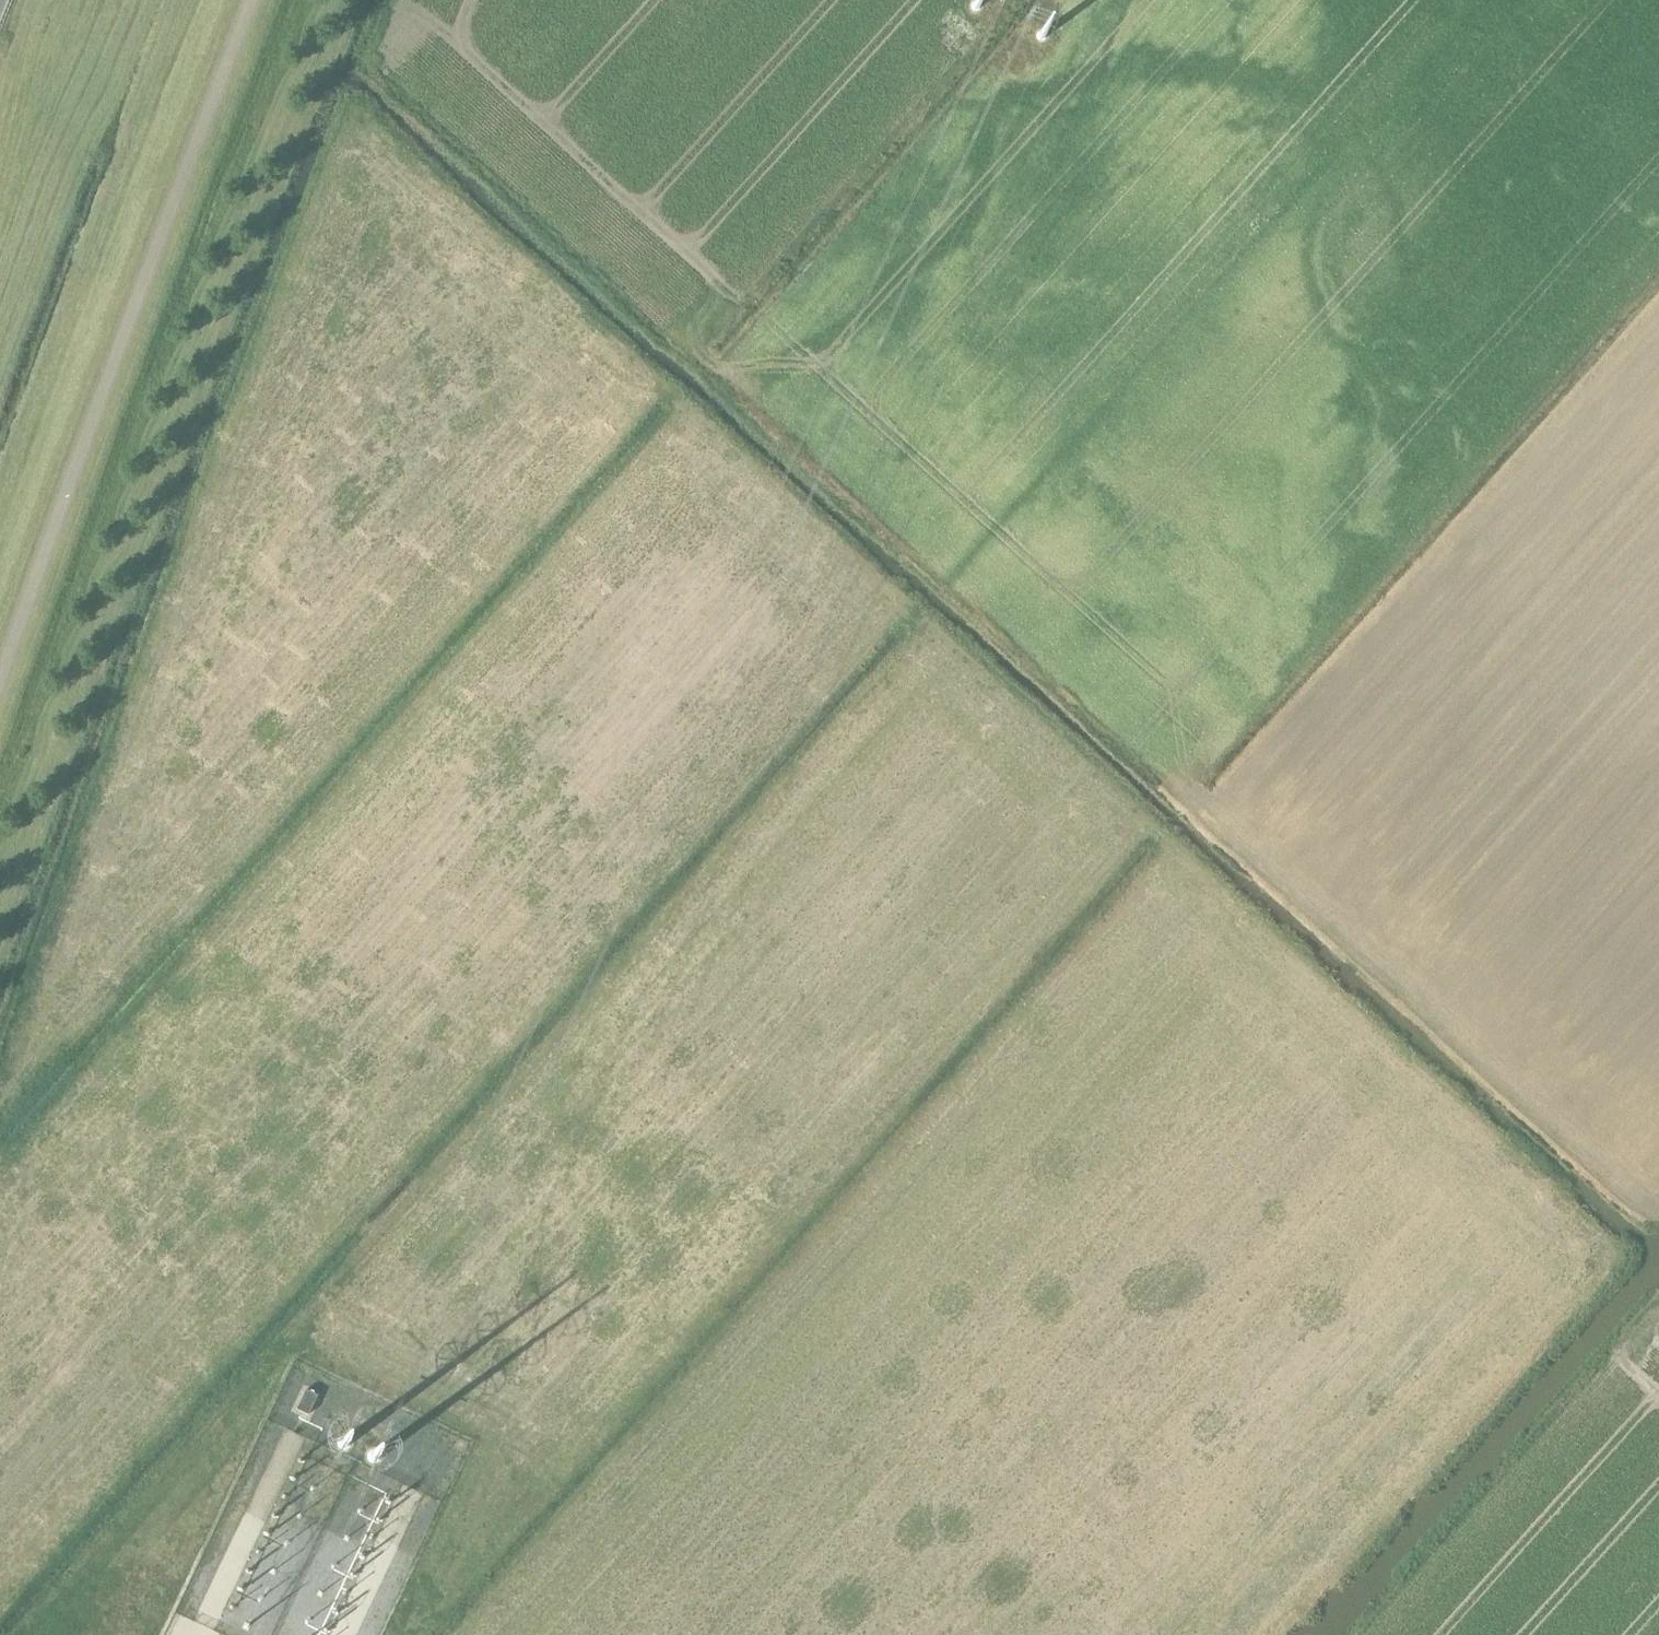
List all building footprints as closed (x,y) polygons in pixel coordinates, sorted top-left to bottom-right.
[(305,1389),(296,1409),(308,1414),(317,1394),(305,1389)] [(348,1547),(332,1526),(330,1531),(322,1537),(305,1530),(295,1537),(288,1555),(307,1563),(311,1554),(325,1560),(317,1579),(313,1581),(318,1587),(307,1583),(292,1594),(287,1606),(273,1601),(269,1612),(282,1617),(278,1625),(296,1633),(298,1629),(329,1606),(330,1602),(337,1598),(348,1571),(341,1562),(348,1547)]
